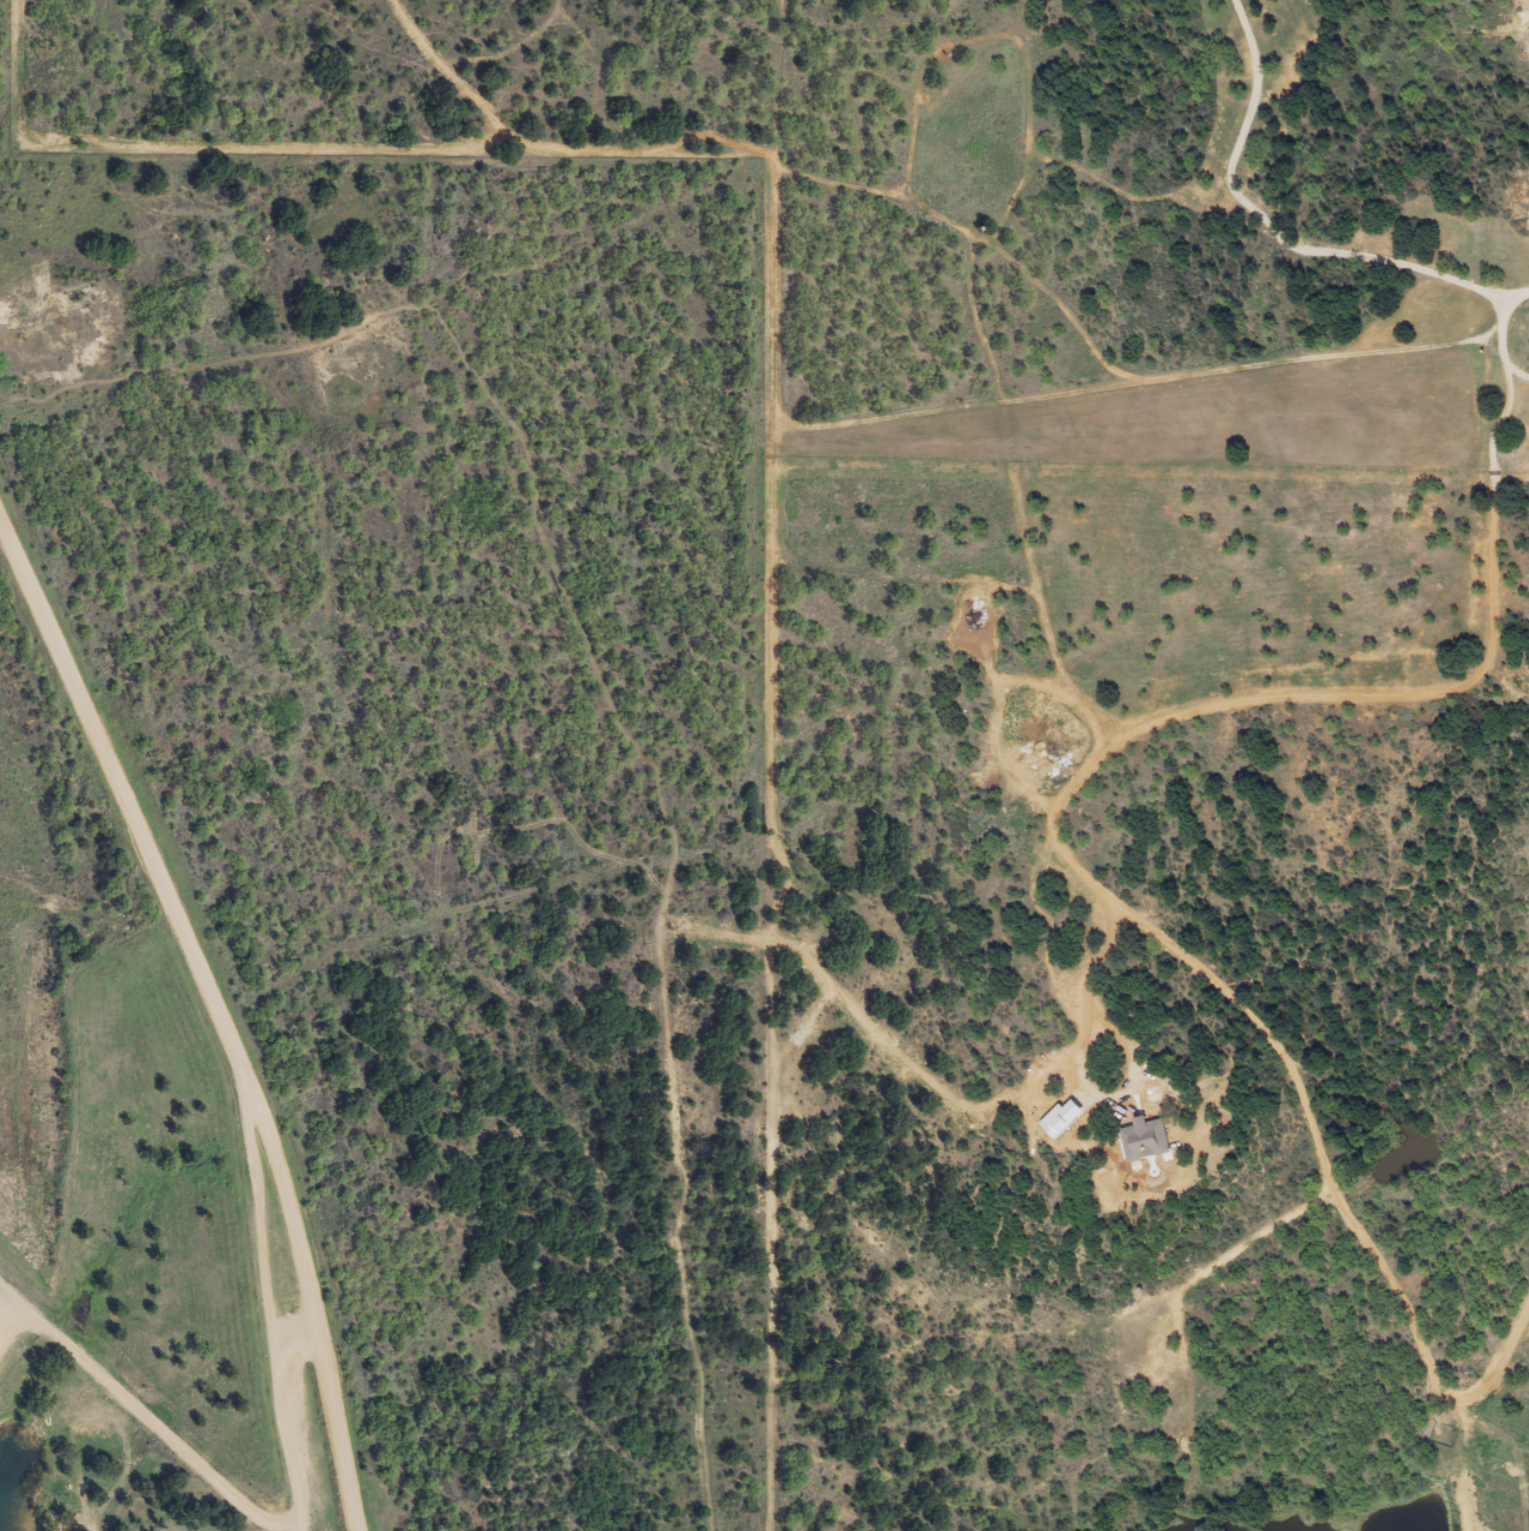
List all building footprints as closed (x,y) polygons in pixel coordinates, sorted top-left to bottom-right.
[(1041,1130),(1057,1146),(1086,1119),(1074,1106),(1065,1115),(1061,1111),(1041,1130)] [(1164,1124),(1138,1131),(1138,1133),(1115,1139),(1124,1170),(1146,1164),(1143,1154),(1157,1151),(1160,1163),(1173,1160),(1164,1124)]
